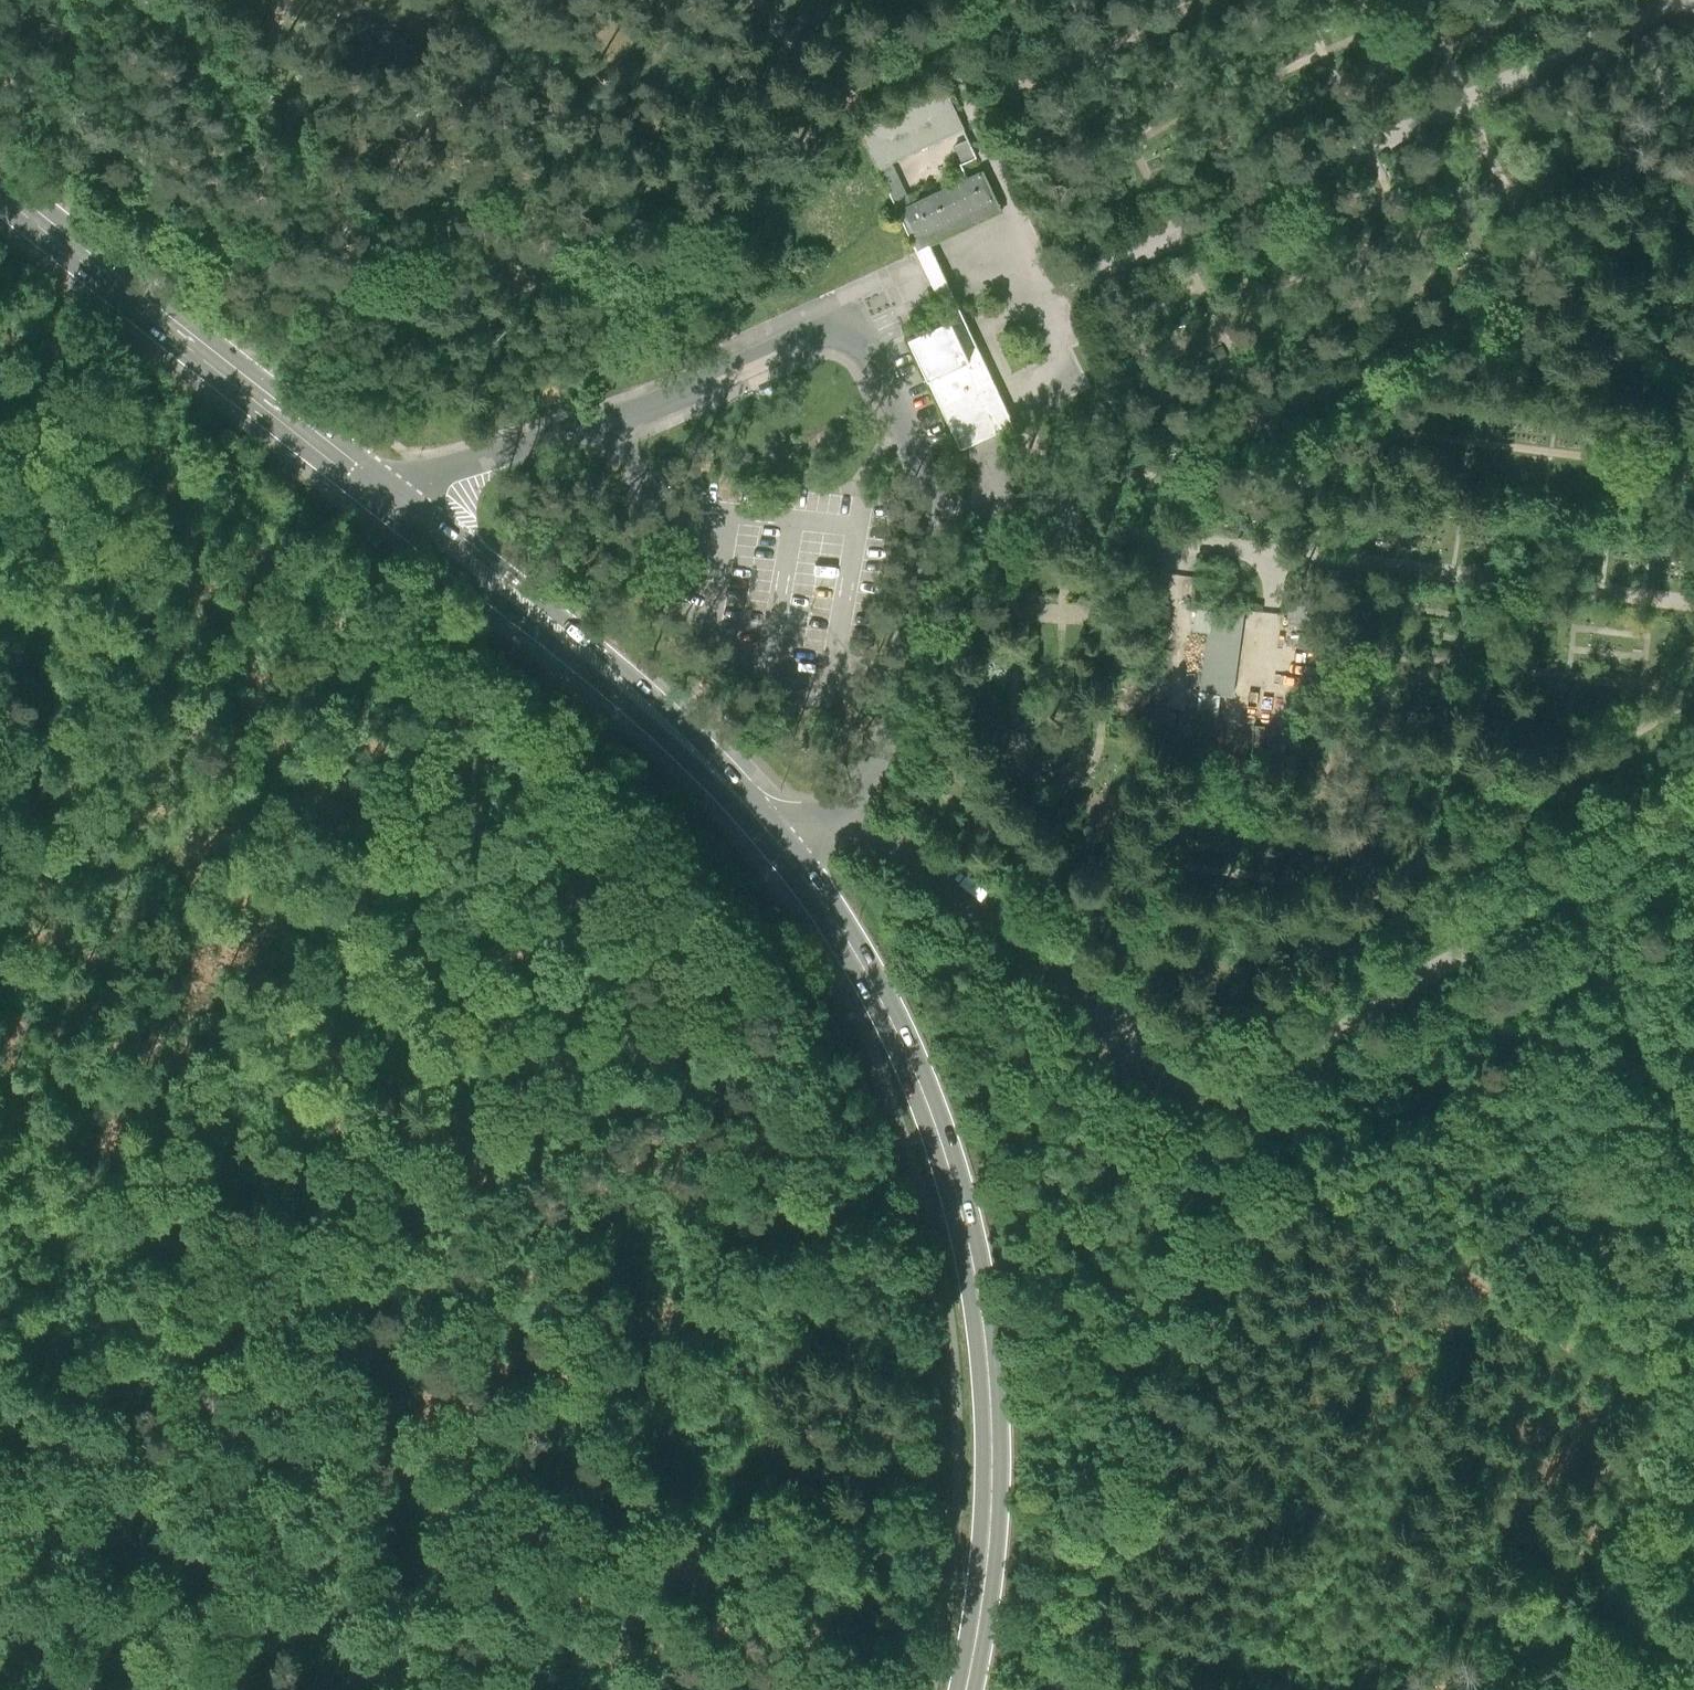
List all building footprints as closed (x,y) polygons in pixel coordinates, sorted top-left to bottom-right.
[(948,316),(905,336),(960,452),(1015,426),(960,310),(946,277),(930,247),(1003,213),(982,167),(915,199),(897,160),(948,136),(962,166),(981,158),(946,83),(858,125),(918,253),(932,282),(948,316)] [(1329,594),(1293,589),(1289,617),(1325,622),(1329,594)] [(1247,609),(1209,604),(1194,709),(1220,712),(1222,699),(1234,701),(1247,609)]
